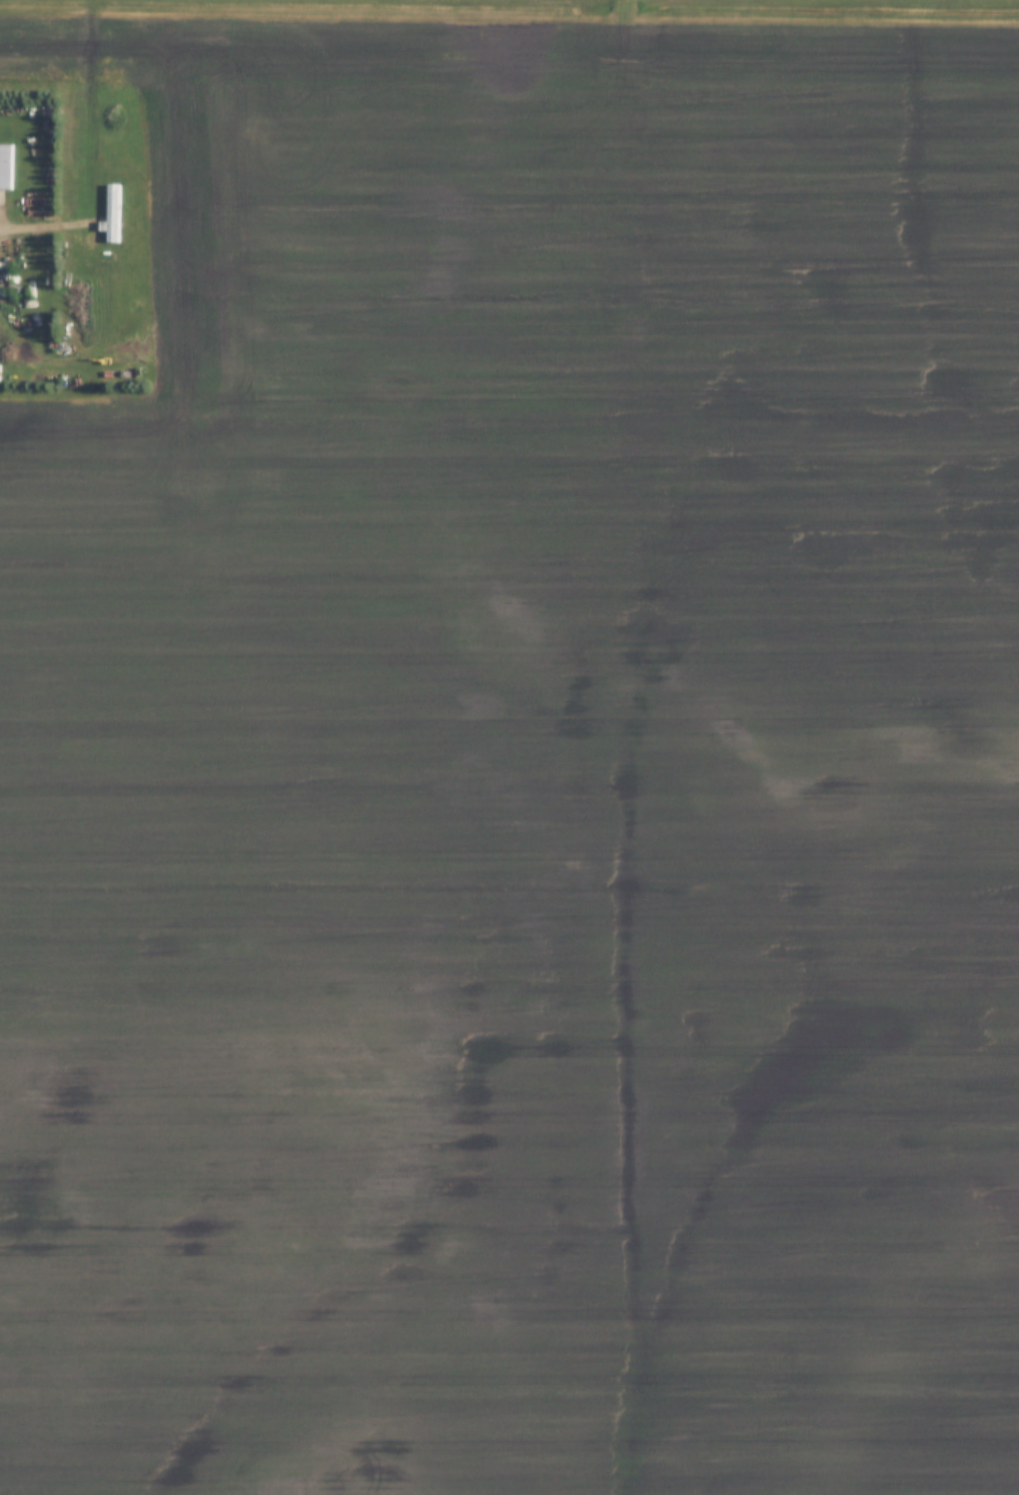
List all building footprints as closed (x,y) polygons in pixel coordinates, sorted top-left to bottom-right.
[(12,145),(0,145),(0,191),(12,191),(12,145)] [(121,184),(108,184),(108,243),(121,243),(121,184)]
